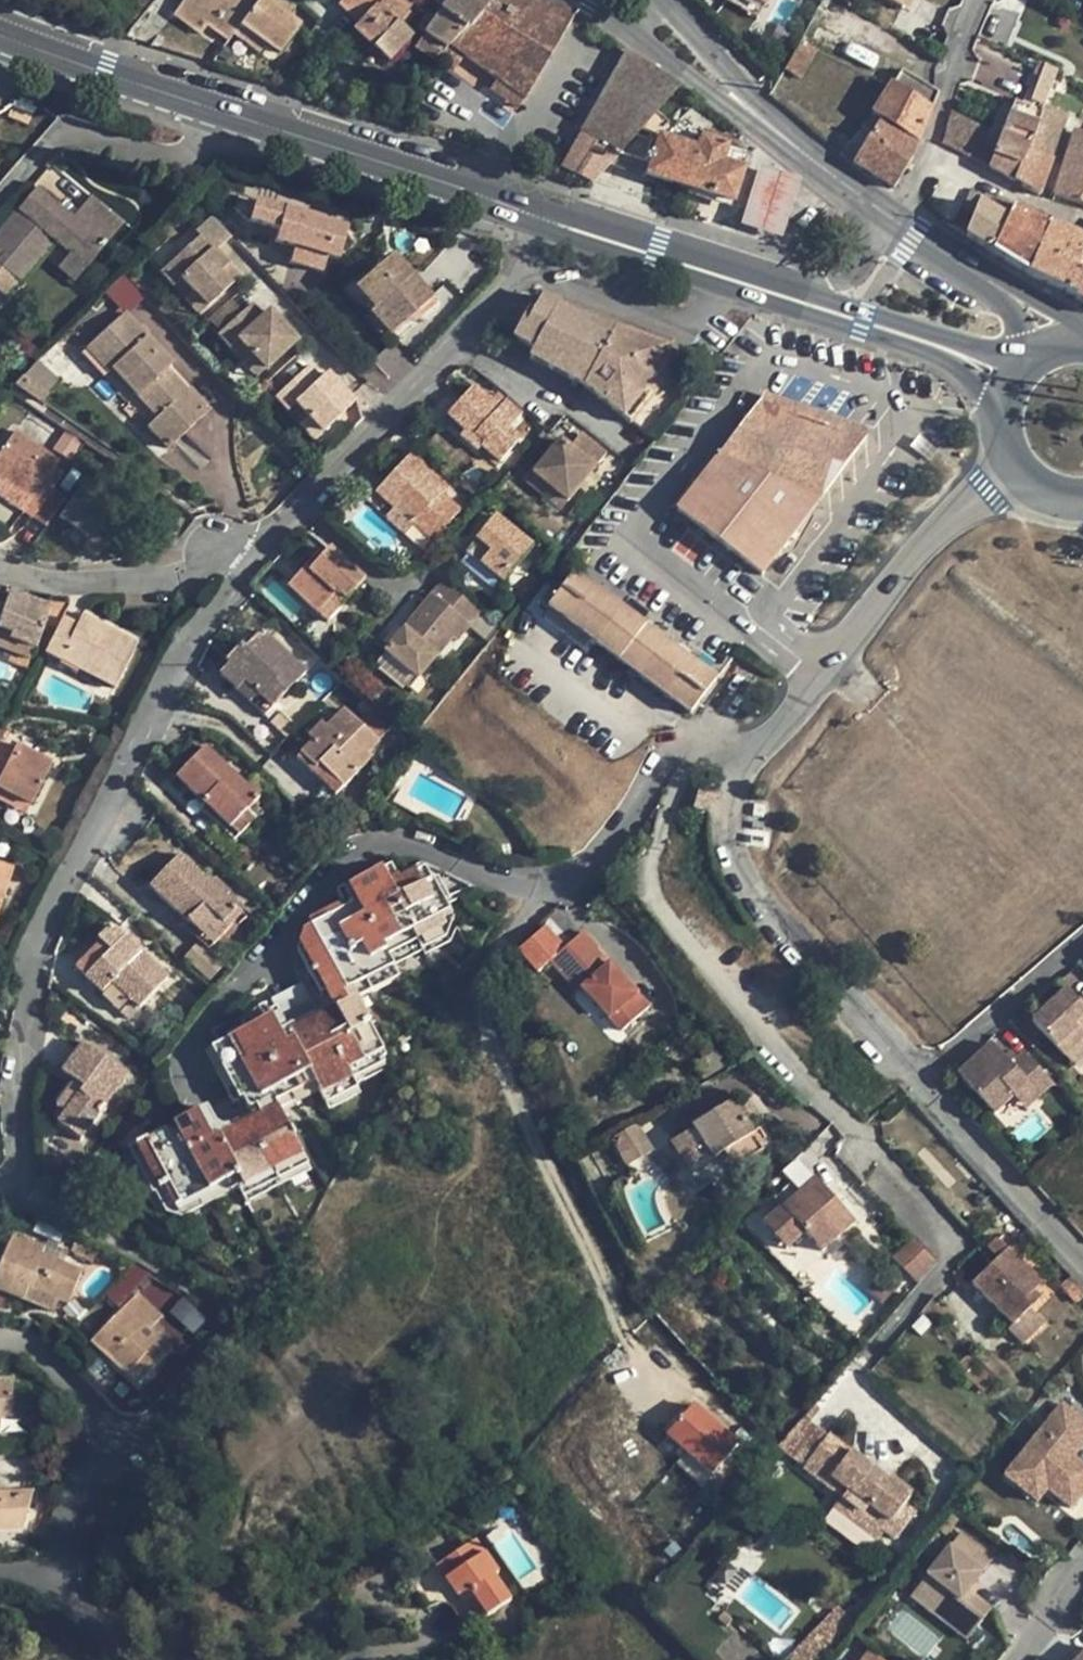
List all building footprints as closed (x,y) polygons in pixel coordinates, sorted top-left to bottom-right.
[(227,42),(232,36),(239,27),(258,0),(184,0),(179,6),(207,27),(227,42)] [(263,0),(258,0),(239,27),(265,46),(279,57),(300,27),(285,16),(296,3),(292,0),(264,0),(263,0)] [(338,5),(358,24),(374,6),(380,0),(343,0),(338,5)] [(401,0),(381,0),(375,6),(374,6),(358,24),(354,27),(353,29),(387,62),(409,38),(401,30),(415,15),(408,8),(409,8),(401,0)] [(438,13),(446,0),(424,0),(438,13)] [(437,59),(454,70),(464,57),(496,80),(523,99),(524,101),(574,14),(552,1),(550,0),(497,0),(496,2),(492,0),(490,0),(481,15),(463,32),(449,45),(443,52),(437,59)] [(438,13),(463,32),(481,15),(490,0),(446,0),(438,13)] [(750,1),(748,0),(724,0),(744,11),(750,1)] [(207,27),(179,6),(172,16),(200,37),(207,27)] [(422,36),(413,50),(430,63),(440,50),(443,52),(449,45),(463,32),(438,13),(433,19),(422,36)] [(426,14),(414,30),(422,36),(433,19),(426,14)] [(239,27),(232,36),(258,56),(265,46),(239,27)] [(816,52),(801,43),(784,71),(798,80),(816,52)] [(626,52),(579,134),(618,156),(655,114),(678,88),(626,52)] [(1015,102),(989,169),(1039,198),(1053,161),(1029,153),(1044,109),(1057,72),(1043,66),(1029,107),(1015,102)] [(882,121),(854,165),(893,190),(919,144),(931,111),(938,94),(901,72),(892,86),(890,86),(872,115),(882,121)] [(523,99),(496,80),(489,90),(515,110),(523,99)] [(32,114),(34,109),(14,101),(12,106),(32,114)] [(32,114),(12,106),(8,115),(28,123),(32,114)] [(1044,109),(1029,153),(1053,161),(1068,116),(1044,109)] [(655,114),(618,156),(610,164),(644,175),(730,203),(741,171),(719,164),(724,147),(698,139),(709,128),(689,111),(677,122),(672,128),(655,114)] [(974,162),(987,131),(949,113),(941,145),(974,162)] [(1054,197),(1082,207),(1082,136),(1074,133),(1054,197)] [(560,169),(595,181),(610,164),(618,156),(579,134),(560,169)] [(797,181),(756,167),(737,227),(780,241),(797,181)] [(35,186),(0,229),(0,292),(6,297),(18,282),(20,283),(56,240),(70,252),(87,266),(124,221),(91,194),(73,217),(35,186)] [(996,200),(983,194),(980,203),(991,210),(996,200)] [(247,224),(249,223),(253,203),(253,202),(237,197),(233,210),(247,224)] [(965,238),(992,255),(1013,209),(996,200),(991,210),(980,203),(965,238)] [(345,229),(329,225),(328,229),(321,226),(322,223),(322,222),(253,203),(249,223),(278,231),(274,243),(294,248),(326,257),(337,260),(345,229)] [(1013,209),(992,255),(1028,277),(1050,227),(1013,209)] [(199,235),(160,272),(173,286),(181,278),(193,292),(207,307),(239,277),(215,251),(232,236),(212,215),(195,231),(199,235)] [(1050,227),(1028,277),(1067,295),(1082,260),(1082,242),(1050,227)] [(322,273),(326,257),(294,248),(289,264),(322,273)] [(74,281),(87,266),(70,252),(57,267),(74,281)] [(392,330),(429,298),(392,256),(355,289),(392,330)] [(1067,295),(1082,304),(1082,260),(1067,295)] [(198,314),(207,307),(193,292),(185,299),(198,314)] [(533,311),(529,310),(513,338),(534,349),(529,358),(586,389),(629,422),(677,366),(673,343),(560,305),(543,296),(533,311)] [(264,369),(296,340),(269,310),(262,317),(250,304),(217,335),(230,348),(238,340),(251,354),(264,369)] [(167,368),(172,363),(125,312),(85,349),(108,373),(112,370),(156,418),(146,427),(167,449),(207,412),(167,368)] [(255,377),(264,369),(251,354),(242,362),(255,377)] [(39,361),(19,381),(39,400),(58,381),(39,361)] [(275,397),(287,411),(295,404),(308,416),(321,432),(353,402),(326,372),(320,379),(308,366),(275,397)] [(473,386),(448,415),(465,430),(467,428),(484,444),(481,447),(499,463),(520,439),(509,429),(521,415),(505,401),(498,409),(489,401),(473,386)] [(497,393),(489,401),(498,409),(505,401),(497,393)] [(763,394),(761,399),(868,434),(870,429),(763,394)] [(761,577),(868,434),(761,399),(676,511),(761,577)] [(314,439),(321,432),(308,416),(299,424),(314,439)] [(477,451),(481,447),(484,444),(467,428),(465,430),(460,436),(477,451)] [(52,490),(60,479),(51,473),(60,461),(15,430),(0,451),(0,477),(40,506),(35,512),(32,516),(46,526),(65,499),(52,490)] [(606,454),(580,434),(569,447),(561,440),(534,474),(568,502),(606,454)] [(411,454),(375,493),(393,509),(394,508),(413,525),(432,542),(460,511),(443,495),(450,488),(411,454)] [(560,510),(568,502),(534,474),(527,483),(560,510)] [(35,512),(40,506),(0,477),(0,488),(35,512)] [(58,516),(88,537),(81,546),(96,557),(115,532),(101,523),(112,509),(80,487),(58,516)] [(171,507),(160,521),(171,530),(182,515),(171,507)] [(394,508),(393,509),(385,518),(404,535),(413,525),(394,508)] [(465,552),(503,583),(532,547),(494,516),(465,552)] [(342,560),(330,549),(324,555),(337,566),(342,560)] [(337,566),(324,555),(321,551),(287,587),(318,614),(337,593),(346,602),(365,581),(342,560),(337,566)] [(548,607),(690,714),(718,678),(575,571),(548,607)] [(467,626),(489,643),(502,627),(443,580),(376,664),(409,690),(451,638),(455,642),(467,626)] [(7,593),(4,604),(0,614),(0,649),(31,659),(49,608),(7,593)] [(327,623),(346,602),(337,593),(318,614),(327,623)] [(43,653),(114,688),(137,642),(81,613),(76,624),(61,617),(43,653)] [(262,630),(246,648),(242,644),(225,662),(228,665),(219,674),(237,690),(244,682),(258,695),(271,707),(305,672),(262,630)] [(258,695),(244,682),(237,690),(250,703),(258,695)] [(263,716),(271,707),(258,695),(250,703),(263,716)] [(343,787),(372,756),(368,753),(380,741),(378,740),(392,725),(373,706),(358,721),(344,707),(327,725),(313,741),(300,754),(316,769),(319,765),(343,787)] [(313,741),(327,725),(322,721),(308,736),(313,741)] [(51,763),(15,744),(14,745),(0,739),(0,740),(0,774),(0,789),(30,805),(51,763)] [(261,797),(205,746),(176,777),(239,838),(255,820),(247,812),(261,797)] [(316,769),(300,754),(296,758),(311,773),(316,769)] [(316,769),(311,773),(335,795),(343,787),(319,765),(316,769)] [(0,789),(0,801),(25,814),(30,805),(0,789)] [(179,854),(149,886),(213,945),(242,914),(179,854)] [(11,875),(14,867),(0,862),(0,871),(11,875)] [(390,864),(381,869),(389,885),(399,880),(390,864)] [(381,869),(349,887),(357,902),(346,908),(312,927),(304,931),(299,945),(325,992),(334,1009),(320,1017),(290,1033),(293,1040),(286,1044),(271,1017),(246,1030),(238,1016),(211,1032),(218,1046),(215,1048),(242,1098),(248,1109),(251,1107),(254,1113),(256,1117),(222,1136),(212,1141),(197,1113),(135,1147),(159,1190),(164,1187),(176,1210),(197,1199),(233,1179),(238,1188),(242,1195),(305,1160),(274,1103),(314,1082),(324,1101),(355,1084),(350,1075),(382,1058),(385,1056),(355,1000),(399,976),(393,967),(423,950),(417,941),(454,920),(425,866),(399,880),(389,885),(381,869)] [(11,875),(0,871),(0,906),(11,875)] [(357,902),(349,887),(338,893),(343,902),(346,908),(357,902)] [(312,927),(346,908),(343,902),(308,921),(312,927)] [(456,925),(454,920),(417,941),(423,950),(424,954),(450,941),(456,925)] [(516,948),(536,970),(566,944),(545,921),(516,948)] [(139,1009),(168,978),(140,951),(111,924),(97,939),(100,941),(110,951),(85,977),(102,994),(112,983),(123,993),(139,1009)] [(583,931),(549,962),(577,993),(582,988),(622,1031),(649,1006),(596,949),(598,948),(583,931)] [(110,951),(100,941),(75,968),(85,977),(110,951)] [(184,956),(208,978),(219,966),(194,944),(184,956)] [(297,951),(321,994),(325,992),(299,945),(297,951)] [(102,994),(113,1004),(123,993),(112,983),(102,994)] [(320,1017),(302,984),(271,1001),(278,1013),(290,1033),(320,1017)] [(1063,1056),(1082,1038),(1082,1008),(1065,989),(1031,1022),(1063,1056)] [(129,1019),(139,1009),(123,993),(113,1004),(129,1019)] [(278,1013),(271,1017),(286,1044),(293,1040),(290,1033),(278,1013)] [(1082,1054),(1082,1038),(1063,1056),(1072,1065),(1082,1054)] [(81,1140),(128,1074),(83,1042),(62,1071),(74,1080),(83,1087),(65,1112),(57,1123),(81,1140)] [(957,1075),(993,1115),(1013,1097),(1027,1084),(1039,1097),(1053,1085),(1024,1053),(1018,1059),(1011,1065),(1005,1058),(992,1043),(957,1075)] [(242,1098),(215,1048),(206,1052),(234,1103),(242,1098)] [(1011,1065),(1018,1059),(1012,1053),(1005,1058),(1011,1065)] [(353,1080),(384,1063),(382,1058),(350,1075),(353,1080)] [(83,1087),(74,1080),(56,1105),(65,1112),(83,1087)] [(355,1084),(324,1101),(329,1109),(360,1092),(355,1084)] [(1025,1110),(1039,1097),(1027,1084),(1013,1097),(1025,1110)] [(685,1172),(698,1192),(764,1149),(733,1102),(671,1142),(689,1170),(685,1172)] [(197,1113),(212,1141),(222,1136),(219,1131),(206,1108),(197,1113)] [(219,1131),(222,1136),(256,1117),(254,1113),(219,1131)] [(610,1141),(625,1168),(653,1151),(638,1124),(610,1141)] [(155,1193),(159,1190),(135,1147),(129,1150),(153,1194),(155,1193)] [(310,1169),(305,1160),(242,1195),(246,1204),(310,1169)] [(854,1222),(814,1178),(798,1192),(790,1184),(774,1198),(782,1207),(764,1224),(778,1239),(796,1223),(822,1251),(854,1222)] [(197,1199),(201,1207),(238,1188),(233,1179),(197,1199)] [(176,1210),(164,1187),(159,1190),(155,1193),(166,1214),(181,1218),(176,1210)] [(887,1212),(865,1188),(851,1202),(873,1225),(887,1212)] [(176,1210),(181,1218),(201,1207),(197,1199),(176,1210)] [(0,1264),(0,1290),(24,1300),(28,1289),(39,1293),(69,1305),(82,1269),(41,1253),(44,1247),(12,1234),(0,1264)] [(915,1280),(936,1261),(913,1237),(893,1256),(915,1280)] [(997,1259),(1007,1248),(998,1239),(987,1249),(997,1259)] [(997,1259),(971,1284),(1013,1324),(1007,1330),(1021,1344),(1043,1322),(1029,1308),(1023,1302),(1034,1290),(1041,1283),(1007,1248),(997,1259)] [(1082,1298),(1082,1289),(1070,1276),(1059,1286),(1076,1304),(1082,1298)] [(28,1289),(24,1300),(35,1304),(39,1293),(28,1289)] [(1023,1302),(1029,1308),(1041,1297),(1034,1290),(1023,1302)] [(10,1295),(0,1292),(0,1306),(6,1308),(10,1295)] [(162,1315),(137,1292),(91,1343),(127,1375),(138,1363),(149,1373),(171,1348),(165,1343),(150,1329),(155,1324),(162,1315)] [(150,1329),(165,1343),(170,1337),(155,1324),(150,1329)] [(138,1363),(127,1375),(138,1385),(149,1373),(138,1363)] [(13,1416),(12,1382),(0,1383),(0,1417),(13,1416)] [(1015,1464),(1046,1488),(1071,1508),(1082,1493),(1082,1469),(1070,1459),(1082,1443),(1082,1421),(1061,1404),(1015,1464)] [(733,1444),(691,1408),(665,1439),(706,1474),(733,1444)] [(783,1453),(803,1468),(828,1435),(808,1420),(783,1453)] [(828,1435),(803,1468),(841,1497),(885,1529),(896,1538),(915,1512),(904,1504),(913,1493),(889,1476),(885,1481),(867,1468),(869,1466),(828,1435)] [(1046,1488),(1015,1464),(1005,1477),(1036,1501),(1046,1488)] [(22,1530),(33,1489),(0,1491),(0,1531),(22,1530)] [(877,1541),(885,1529),(841,1497),(833,1507),(877,1541)] [(961,1533),(911,1597),(950,1626),(959,1614),(976,1628),(991,1609),(968,1591),(994,1558),(961,1533)] [(499,1571),(475,1538),(435,1566),(458,1598),(469,1590),(487,1616),(511,1599),(494,1574),(499,1571)] [(469,1590),(458,1598),(476,1623),(487,1616),(469,1590)] [(853,1623),(838,1608),(789,1659),(818,1659),(853,1623)] [(726,1628),(732,1621),(723,1612),(717,1619),(726,1628)] [(959,1614),(950,1626),(967,1640),(976,1628),(959,1614)] [(870,1651),(863,1659),(881,1659),(870,1651)]
